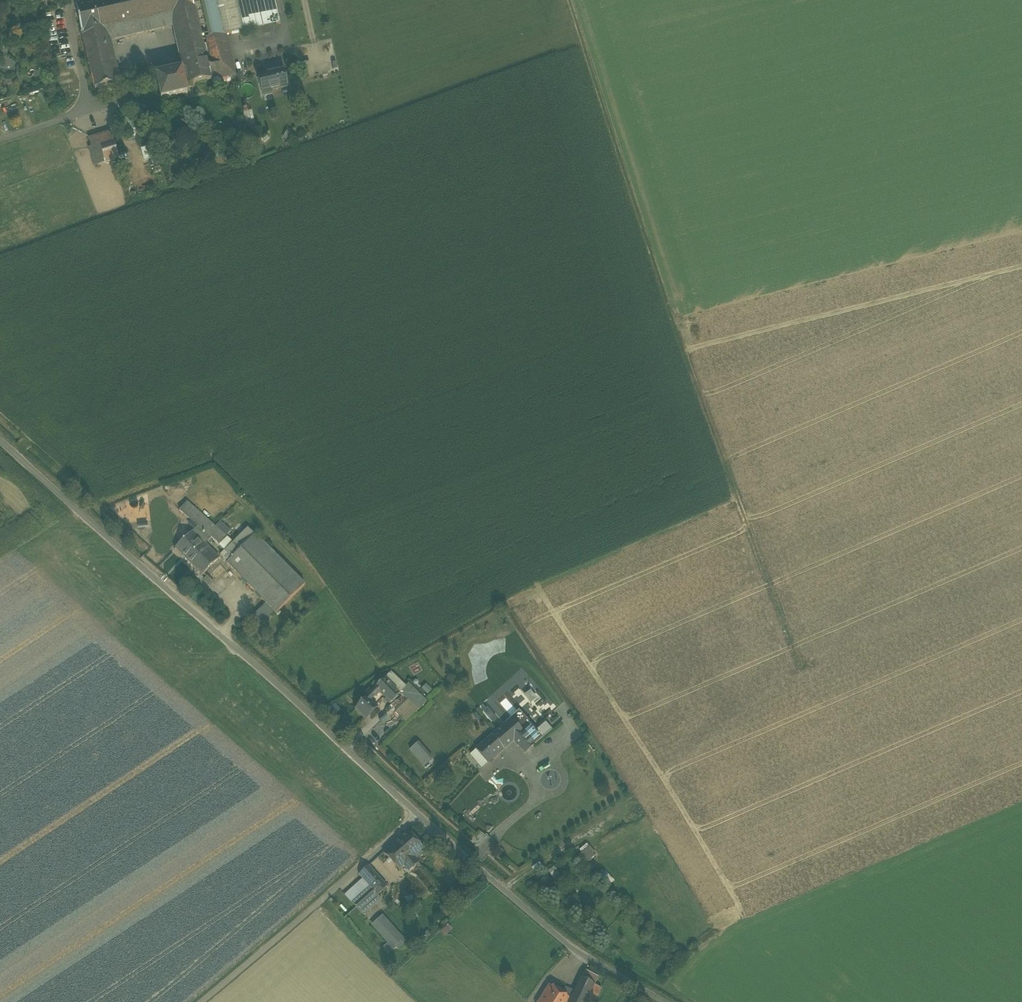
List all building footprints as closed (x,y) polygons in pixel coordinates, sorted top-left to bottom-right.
[(225,35),(217,0),(112,0),(77,8),(76,8),(76,9),(94,90),(94,91),(95,91),(95,90),(116,85),(116,86),(117,85),(117,84),(117,85),(107,42),(108,42),(108,41),(162,29),(163,29),(176,26),(186,69),(182,70),(182,71),(185,86),(196,83),(211,80),(221,78),(235,75),(231,61),(225,35)] [(225,35),(280,23),(274,0),(217,0),(225,35)] [(161,98),(161,100),(162,100),(162,99),(186,94),(188,94),(187,92),(185,86),(182,71),(182,70),(182,69),(181,70),(180,70),(157,75),(155,75),(156,77),(161,98)] [(263,92),(264,97),(272,95),(271,90),(287,87),(283,71),(279,72),(259,76),(263,92)] [(223,87),(221,78),(211,80),(213,89),(223,87)] [(256,127),(252,110),(243,112),(247,129),(256,127)] [(91,139),(93,146),(111,141),(109,134),(91,139)] [(93,146),(99,165),(117,159),(111,141),(93,146)] [(99,165),(93,146),(89,148),(94,166),(99,165)] [(154,158),(150,146),(140,149),(144,161),(154,158)] [(211,538),(225,552),(233,543),(226,536),(215,527),(187,502),(179,510),(197,526),(211,538)] [(220,522),(215,527),(226,536),(231,531),(220,522)] [(211,538),(197,526),(195,529),(208,541),(211,538)] [(255,535),(248,529),(233,543),(225,552),(220,556),(227,563),(226,563),(266,604),(274,611),(276,614),(305,585),(255,535)] [(202,576),(219,559),(192,532),(175,549),(202,576)] [(216,582),(207,574),(203,579),(212,587),(216,582)] [(254,616),(262,624),(274,611),(266,604),(254,616)] [(384,679),(399,694),(400,692),(405,687),(390,673),(384,679)] [(372,685),(375,689),(384,679),(381,676),(372,685)] [(384,679),(375,689),(379,693),(390,703),(399,694),(384,679)] [(408,700),(419,710),(423,706),(427,703),(409,685),(408,684),(405,687),(400,692),(401,692),(408,700)] [(432,691),(426,685),(421,689),(427,695),(432,691)] [(375,689),(367,697),(371,701),(379,693),(375,689)] [(499,716),(505,723),(524,707),(509,689),(496,699),(505,711),(499,716)] [(378,708),(371,701),(367,697),(355,710),(365,720),(366,720),(378,708)] [(419,710),(408,700),(396,712),(407,723),(419,710)] [(328,707),(337,715),(342,709),(334,701),(328,707)] [(497,719),(488,708),(482,712),(492,723),(497,719)] [(527,738),(536,730),(520,712),(511,720),(525,736),(527,738)] [(511,720),(476,750),(482,757),(488,764),(507,747),(504,743),(505,742),(503,739),(508,735),(513,740),(514,741),(518,746),(525,754),(526,753),(534,746),(527,738),(525,736),(511,720)] [(347,721),(342,726),(351,734),(356,729),(347,721)] [(527,738),(534,746),(552,730),(546,723),(536,730),(527,738)] [(507,747),(514,741),(513,740),(508,735),(503,739),(505,742),(504,743),(507,747)] [(432,759),(418,743),(410,750),(424,766),(432,759)] [(476,761),(482,757),(476,750),(471,755),(476,761)] [(482,757),(476,761),(482,768),(488,764),(482,757)] [(414,857),(415,856),(421,850),(423,848),(407,831),(383,852),(400,869),(405,864),(414,857)] [(580,850),(588,862),(598,855),(590,843),(580,850)] [(592,868),(601,862),(598,856),(588,862),(592,868)] [(418,862),(414,857),(405,864),(410,870),(418,862)] [(363,879),(369,886),(377,895),(387,886),(368,866),(359,874),(363,879)] [(369,886),(363,879),(345,894),(352,902),(369,886)] [(378,896),(377,895),(369,886),(352,902),(360,912),(378,896)] [(380,898),(378,896),(360,912),(362,914),(380,898)] [(404,940),(383,915),(373,923),(390,942),(383,948),(387,954),(404,940)] [(581,978),(595,985),(599,977),(585,970),(581,978)] [(591,992),(595,985),(581,978),(571,999),(570,1001),(586,1001),(591,992)] [(570,998),(557,989),(557,990),(549,985),(538,1001),(567,1001),(570,998)] [(598,995),(601,989),(595,985),(591,992),(598,995)] [(591,992),(586,1001),(595,1001),(598,995),(591,992)]
